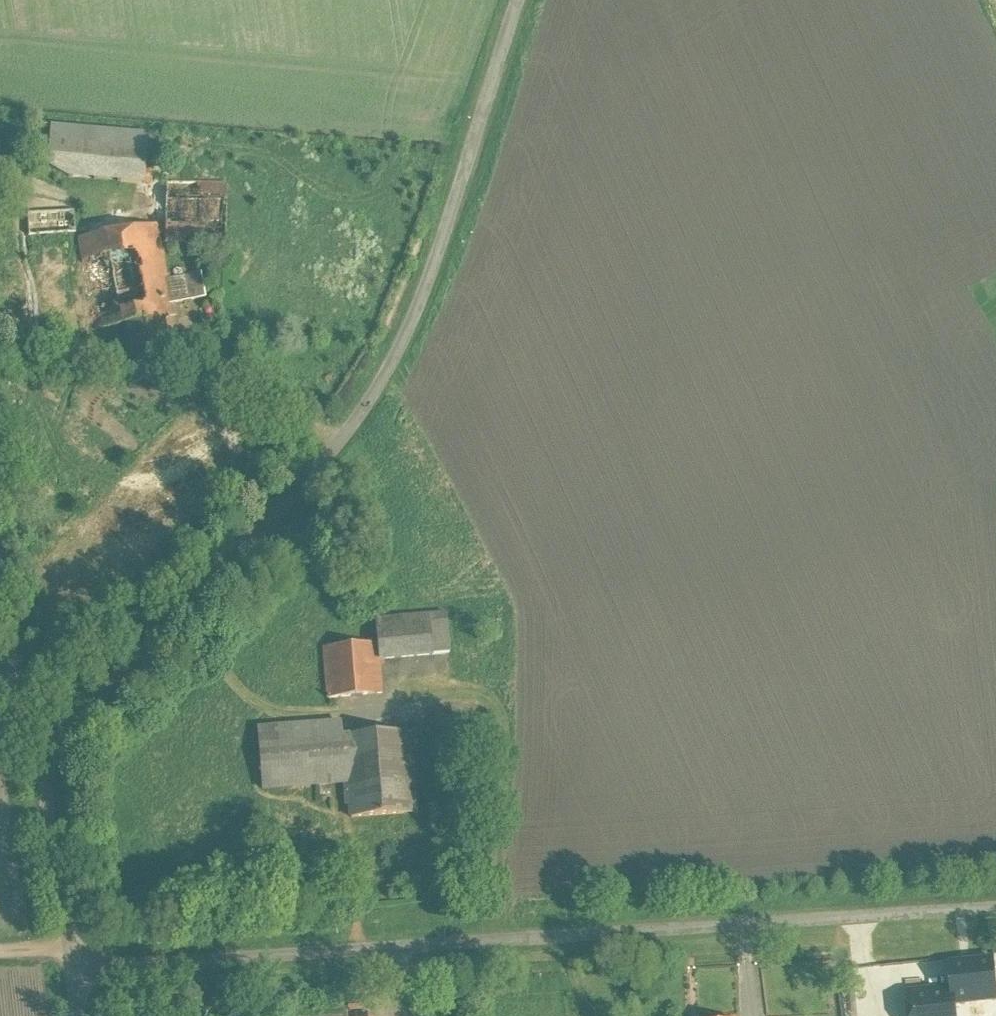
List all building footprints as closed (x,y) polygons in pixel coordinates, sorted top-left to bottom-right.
[(157,131),(47,119),(41,172),(151,184),(157,131)] [(238,189),(173,180),(166,229),(232,238),(238,189)] [(72,205),(29,207),(30,231),(73,229),(72,205)] [(153,222),(79,235),(96,329),(119,325),(126,361),(176,352),(168,308),(211,301),(205,272),(164,279),(153,222)] [(376,643),(327,645),(329,698),(384,697),(383,656),(430,655),(429,622),(376,624),(376,643)] [(342,807),(355,807),(413,806),(413,737),(337,738),(337,720),(255,721),(255,789),(342,788),(342,807)] [(990,960),(953,960),(953,989),(910,989),(910,1015),(961,1015),(961,1002),(990,1002),(990,960)]
